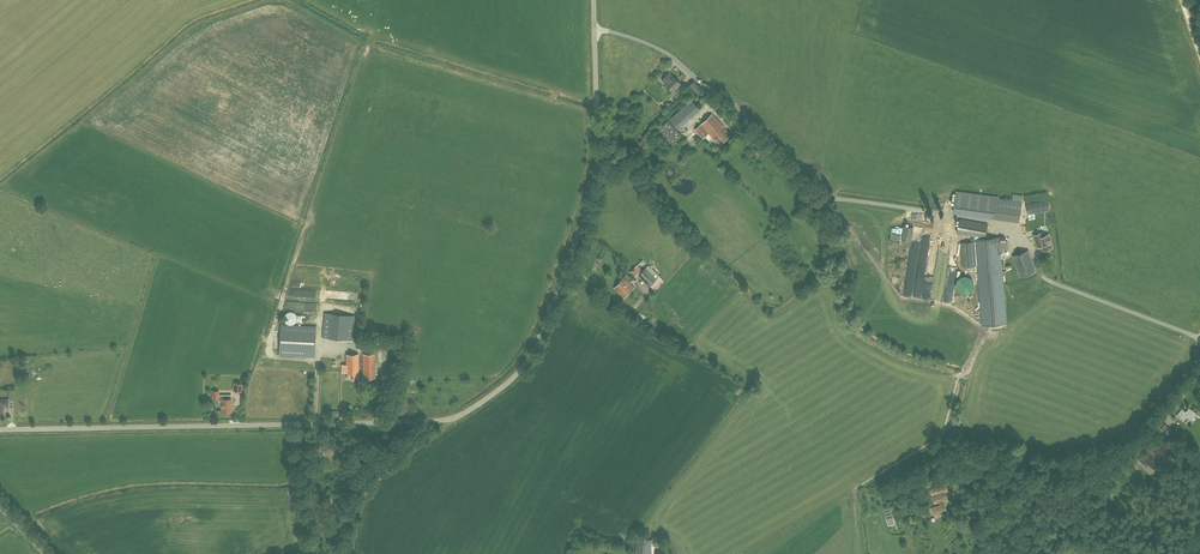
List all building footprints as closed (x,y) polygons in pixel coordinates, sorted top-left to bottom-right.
[(669,73),(662,80),(667,84),(666,85),(669,88),(667,91),(671,95),(672,96),(674,95),(677,91),(675,89),(680,84),(680,83),(674,77),(673,78),(669,73)] [(688,86),(696,95),(702,89),(694,80),(688,86)] [(694,99),(672,118),(682,130),(685,128),(684,126),(703,109),(694,99)] [(709,133),(713,137),(720,144),(731,135),(724,127),(725,126),(713,113),(696,129),(703,138),(709,133)] [(683,137),(668,120),(657,130),(672,146),(683,137)] [(959,191),(956,214),(1023,221),(1026,194),(1015,193),(1014,199),(1002,198),(1002,195),(959,191)] [(1050,211),(1048,201),(1028,205),(1029,214),(1035,213),(1050,211)] [(988,224),(959,219),(957,233),(985,238),(988,224)] [(907,225),(906,241),(916,241),(916,226),(907,225)] [(902,242),(904,235),(897,233),(896,240),(902,242)] [(1040,240),(1042,246),(1044,250),(1052,247),(1050,240),(1051,240),(1049,234),(1041,237),(1039,233),(1034,235),(1036,242),(1040,240)] [(985,240),(975,241),(977,266),(980,294),(980,296),(982,325),(983,325),(994,324),(1006,323),(1004,294),(1000,253),(1000,250),(999,242),(999,239),(985,240)] [(975,241),(961,242),(963,267),(977,266),(975,241)] [(999,242),(1000,250),(1008,250),(1008,241),(999,242)] [(912,245),(906,296),(923,298),(926,279),(917,278),(921,246),(912,245)] [(1028,251),(1013,256),(1020,277),(1036,271),(1028,251)] [(943,303),(953,304),(958,260),(955,257),(951,257),(947,262),(948,263),(945,267),(939,266),(941,256),(938,259),(937,262),(935,265),(933,265),(930,262),(928,265),(934,266),(934,269),(931,268),(937,273),(936,278),(936,281),(940,281),(945,286),(943,303)] [(630,272),(635,277),(642,269),(638,264),(630,272)] [(650,287),(650,286),(660,276),(649,265),(639,275),(650,287)] [(958,280),(964,295),(979,289),(973,275),(958,280)] [(620,293),(630,283),(624,278),(621,281),(620,280),(617,283),(618,284),(615,288),(620,293)] [(630,283),(620,293),(624,297),(634,287),(630,283)] [(352,340),(353,320),(354,315),(325,313),(323,338),(352,340)] [(316,327),(280,325),(279,355),(314,357),(316,327)] [(360,340),(361,350),(369,350),(368,339),(360,340)] [(341,365),(341,373),(347,373),(347,379),(359,378),(358,354),(346,354),(346,365),(341,365)] [(363,354),(364,378),(375,378),(375,354),(363,354)] [(234,383),(233,391),(241,392),(242,384),(234,383)] [(213,391),(213,399),(216,399),(216,405),(217,407),(222,407),(222,412),(232,412),(232,399),(232,396),(225,396),(225,395),(219,395),(219,391),(213,391)] [(1196,413),(1195,413),(1196,412),(1197,413),(1199,410),(1195,406),(1192,411),(1190,409),(1188,412),(1185,412),(1182,410),(1178,416),(1184,420),(1186,417),(1188,417),(1191,419),(1196,413)] [(1160,444),(1155,449),(1164,458),(1169,453),(1160,444)] [(1160,462),(1151,454),(1153,451),(1149,447),(1146,450),(1147,450),(1138,460),(1146,467),(1149,464),(1154,469),(1160,462)] [(1129,461),(1123,467),(1130,473),(1135,467),(1129,461)] [(934,503),(939,502),(940,505),(927,509),(928,513),(931,512),(931,515),(946,510),(944,504),(943,504),(942,501),(947,500),(953,498),(953,497),(954,497),(952,493),(946,495),(945,493),(948,492),(946,485),(944,486),(944,487),(940,488),(940,487),(930,490),(934,503)] [(965,486),(956,489),(959,497),(966,495),(969,502),(978,499),(975,491),(967,494),(965,486)] [(636,553),(651,553),(653,539),(638,537),(636,553)]
